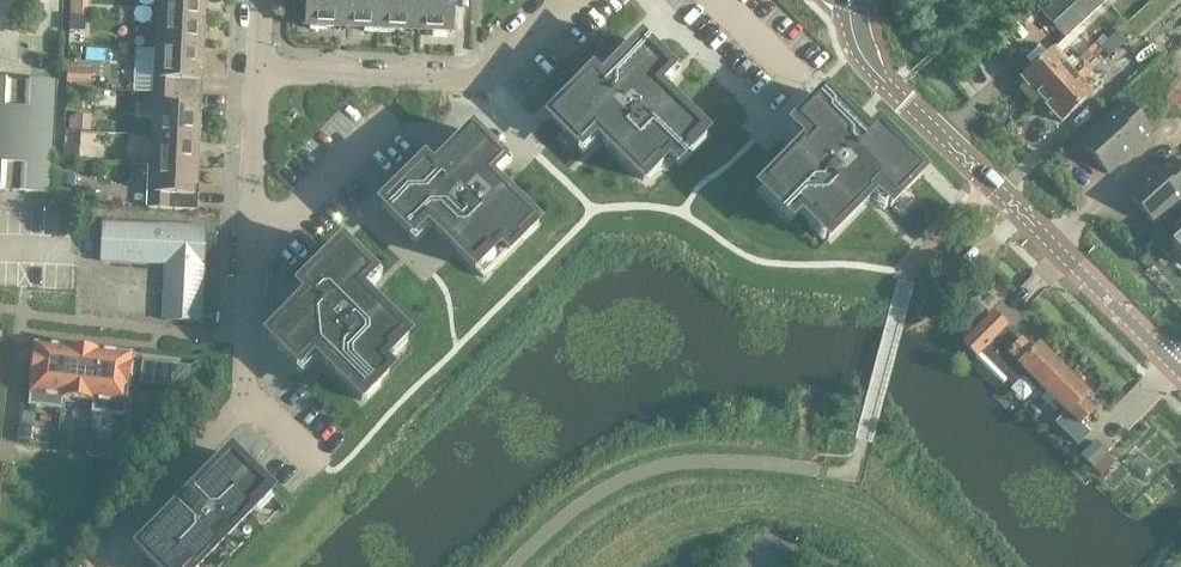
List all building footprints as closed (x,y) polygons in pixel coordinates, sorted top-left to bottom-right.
[(157,21),(204,23),(205,0),(157,0),(157,21)] [(306,27),(450,32),(452,1),(457,2),(457,0),(307,0),(306,27)] [(1102,0),(1039,0),(1033,6),(1060,36),(1102,0)] [(203,52),(204,23),(157,21),(155,49),(203,52)] [(655,166),(683,138),(637,93),(652,77),(622,48),(583,89),(574,80),(534,121),(563,149),(574,137),(622,183),(647,157),(655,166)] [(201,79),(203,52),(155,49),(153,92),(202,95),(203,79),(201,79)] [(1071,73),(1051,52),(1021,79),(1041,101),(1071,73)] [(92,82),(92,67),(68,65),(67,81),(92,82)] [(1071,73),(1041,101),(1060,122),(1092,96),(1071,73)] [(49,192),(49,193),(50,194),(57,81),(0,79),(0,190),(49,192)] [(201,110),(202,95),(153,92),(151,135),(199,137),(200,110),(201,110)] [(736,190),(765,217),(773,209),(802,237),(844,194),(858,209),(894,172),(850,130),(842,139),(798,96),(763,133),(778,147),(736,190)] [(1137,140),(1150,129),(1126,102),(1080,144),(1107,173),(1140,143),(1137,140)] [(89,131),(90,117),(75,117),(74,130),(89,131)] [(78,161),(80,133),(65,132),(63,160),(78,161)] [(454,249),(483,277),(535,224),(492,182),(499,174),(494,169),(502,162),(471,132),(446,157),(438,149),(424,164),(423,163),(381,206),(417,242),(432,227),(446,241),(443,244),(452,252),(454,249)] [(199,137),(151,135),(137,135),(136,164),(150,164),(197,166),(199,137)] [(1180,199),(1180,168),(1172,159),(1159,170),(1156,167),(1127,194),(1154,224),(1180,199)] [(196,194),(197,166),(150,164),(148,208),(197,210),(197,194),(196,194)] [(77,203),(78,189),(53,188),(52,202),(77,203)] [(214,314),(217,240),(204,240),(205,227),(102,222),(100,260),(165,263),(163,319),(201,321),(201,313),(214,314)] [(1171,243),(1180,254),(1180,233),(1171,243)] [(405,339),(362,296),(375,283),(370,278),(372,277),(341,247),(299,289),(307,298),(310,300),(300,310),(295,317),(290,324),(285,331),(281,338),(277,347),(298,368),(306,360),(311,365),(318,358),(361,401),(389,373),(380,364),(390,355),(387,352),(400,338),(403,341),(405,339)] [(1008,326),(993,311),(961,343),(976,358),(982,353),(1006,329),(1008,326)] [(1043,388),(1062,370),(1039,347),(1033,353),(1020,340),(1019,342),(1006,329),(982,353),(1007,378),(1020,365),(1043,388)] [(60,409),(67,348),(34,344),(28,405),(60,409)] [(92,413),(99,351),(67,348),(60,409),(61,409),(63,398),(92,401),(91,412),(92,413)] [(124,416),(131,355),(99,351),(92,413),(124,416)] [(1062,370),(1043,388),(1067,412),(1059,420),(1071,432),(1079,424),(1080,424),(1092,412),(1081,401),(1087,395),(1062,370)] [(20,423),(18,439),(29,440),(31,424),(20,423)] [(73,434),(72,445),(88,446),(89,435),(73,434)] [(1096,438),(1082,454),(1107,476),(1121,460),(1096,438)] [(269,493),(230,455),(138,548),(158,566),(190,566),(191,566),(197,566),(219,544),(215,541),(224,532),(228,535),(253,510),(249,507),(264,492),(268,495),(269,493)]
